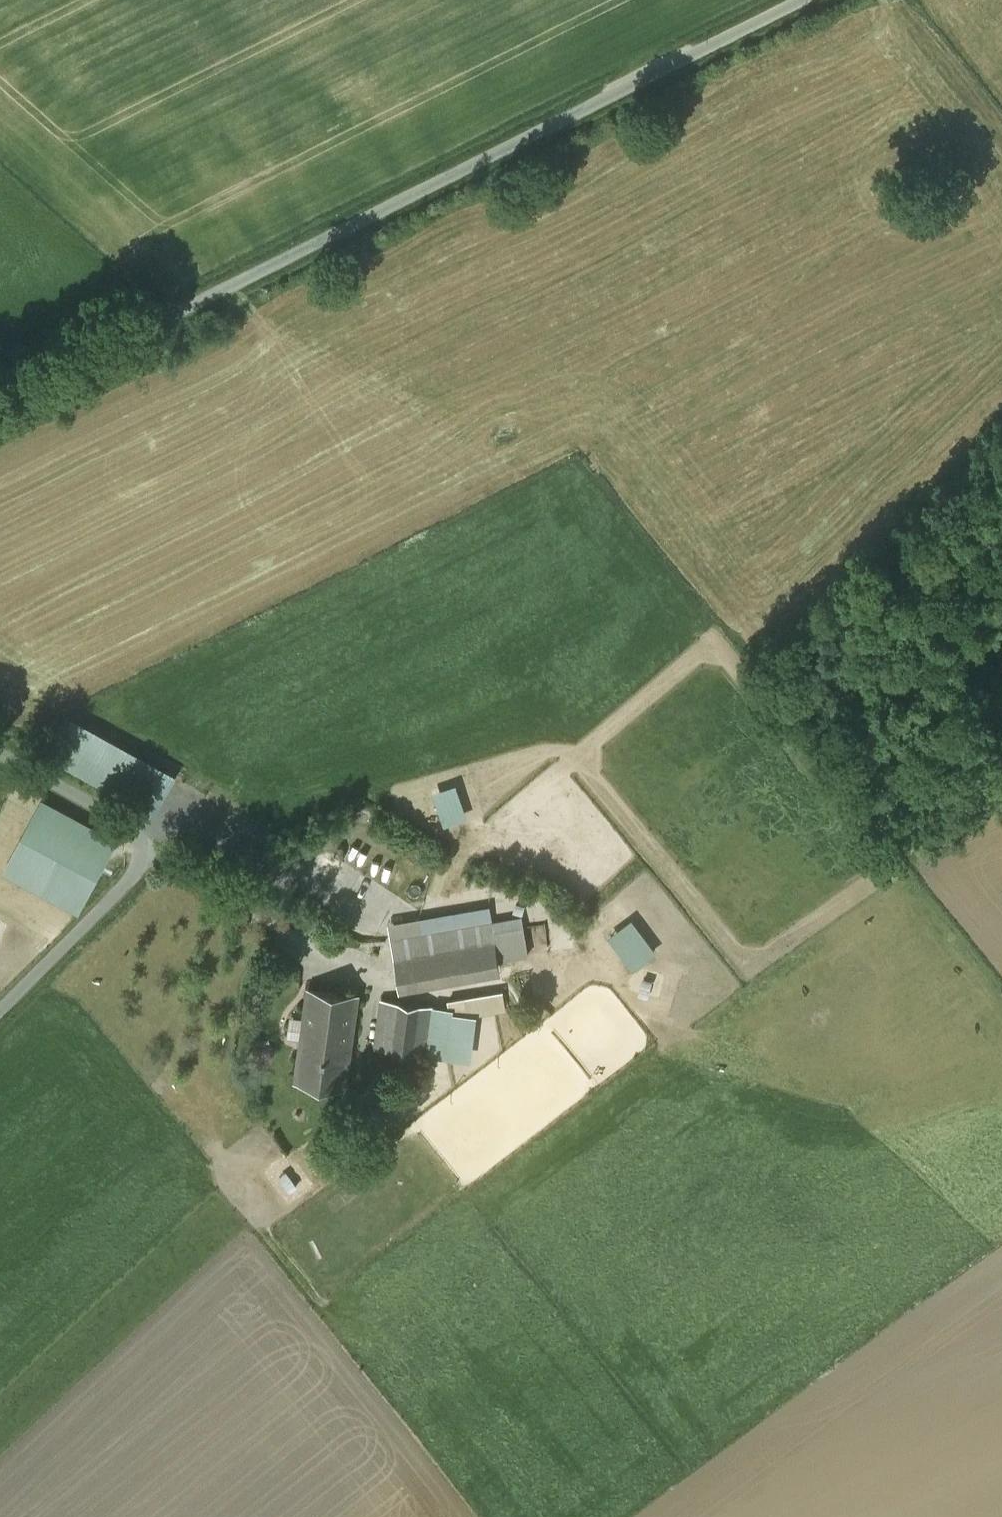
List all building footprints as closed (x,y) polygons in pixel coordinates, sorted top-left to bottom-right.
[(438,788),(449,822),(473,814),(462,780),(438,788)] [(44,800),(6,870),(78,909),(117,839),(44,800)] [(388,921),(391,939),(493,922),(491,904),(388,921)] [(493,922),(500,960),(530,955),(523,917),(493,922)] [(632,919),(609,936),(633,969),(657,952),(632,919)] [(493,922),(391,939),(398,977),(500,960),(493,922)] [(500,960),(398,977),(400,990),(502,973),(500,960)] [(358,995),(309,989),(297,1078),(346,1085),(358,995)] [(450,1007),(452,1017),(477,1014),(507,1009),(504,992),(449,1000),(450,1007)] [(435,1006),(382,998),(375,1047),(428,1054),(435,1006)] [(450,1007),(435,1006),(428,1054),(472,1060),(477,1014),(452,1017),(450,1007)] [(375,1083),(362,1092),(381,1117),(393,1107),(375,1083)]
